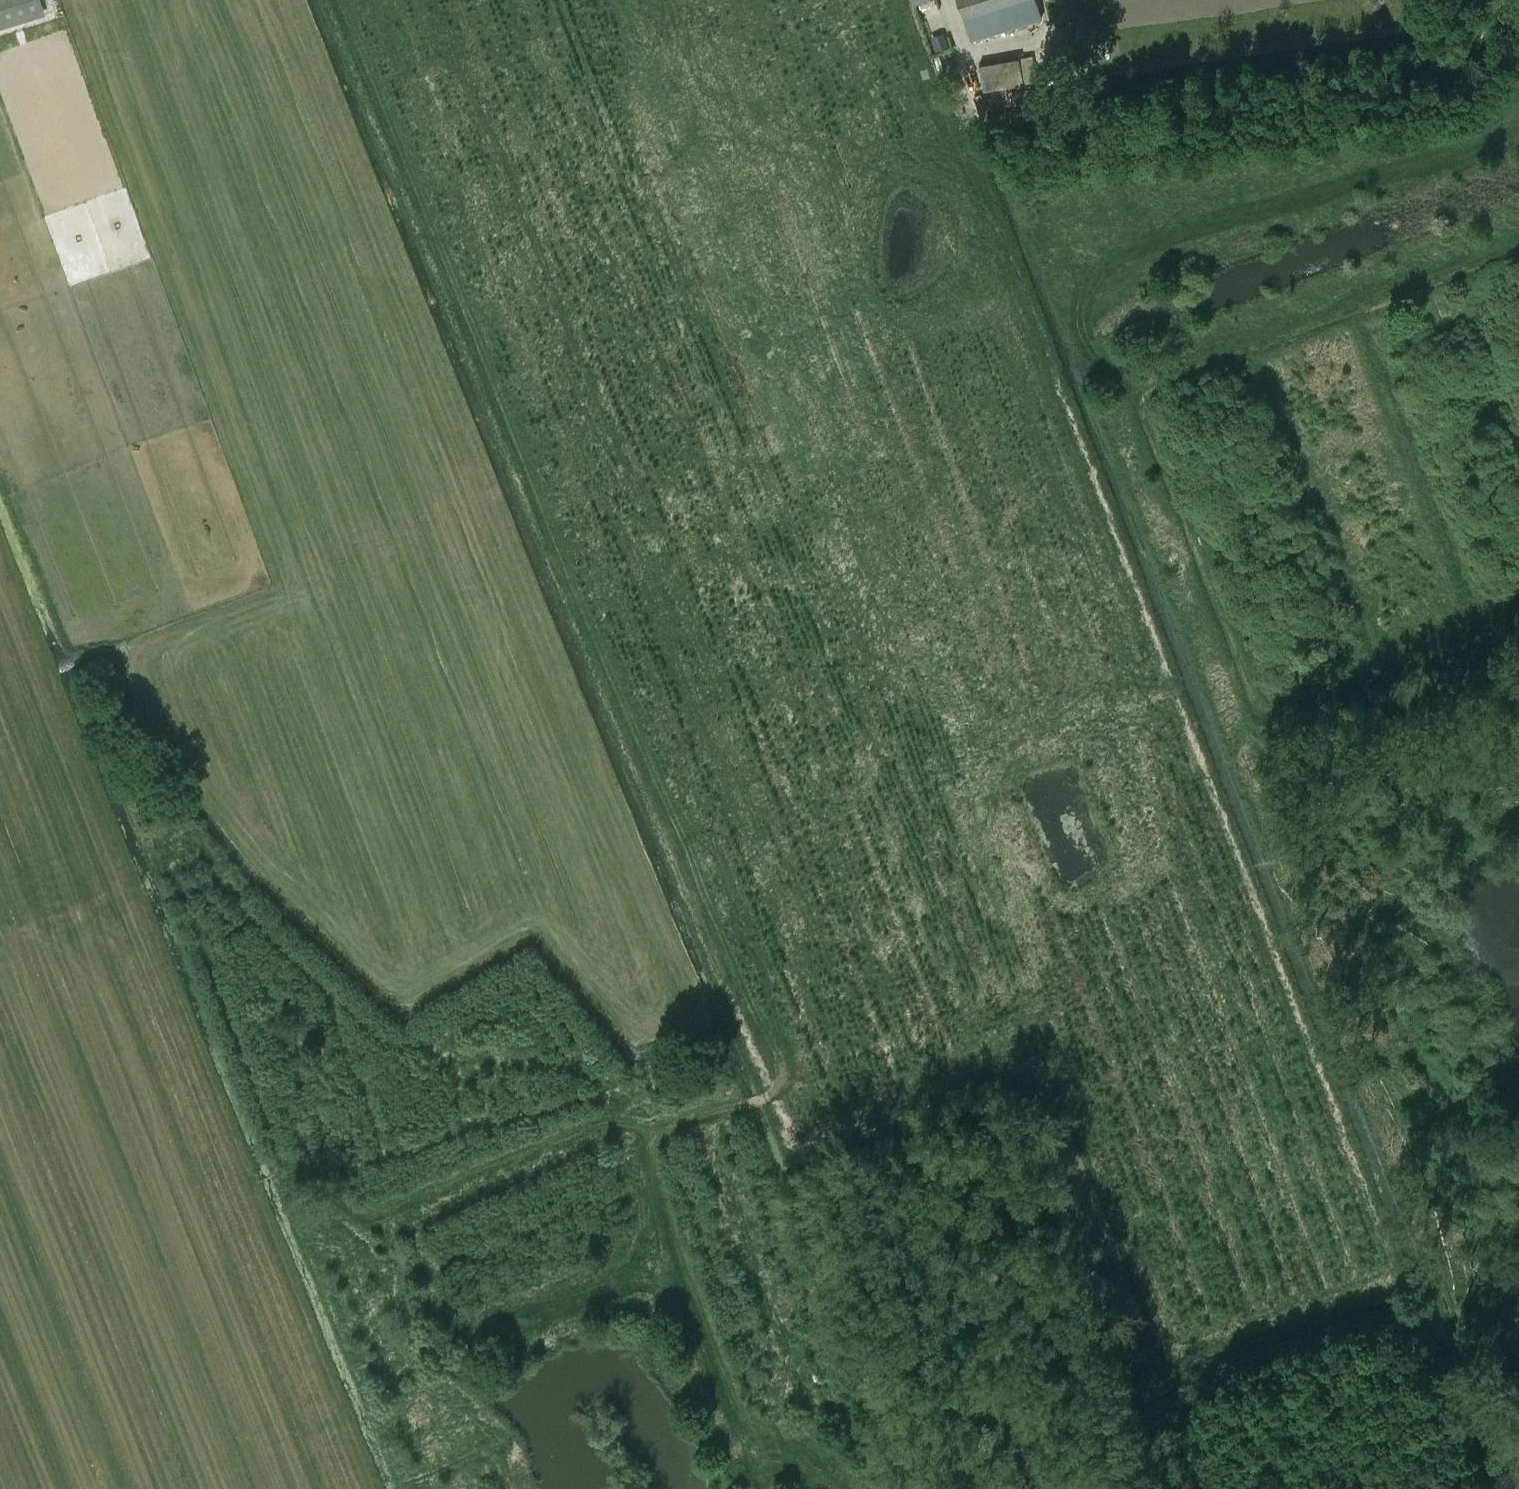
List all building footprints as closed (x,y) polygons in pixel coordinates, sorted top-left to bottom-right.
[(41,10),(37,0),(0,0),(0,23),(41,10)] [(972,37),(1045,18),(1040,0),(962,0),(972,37)] [(983,91),(1024,83),(1022,71),(1029,70),(1027,56),(1020,57),(1020,56),(978,64),(983,91)]
